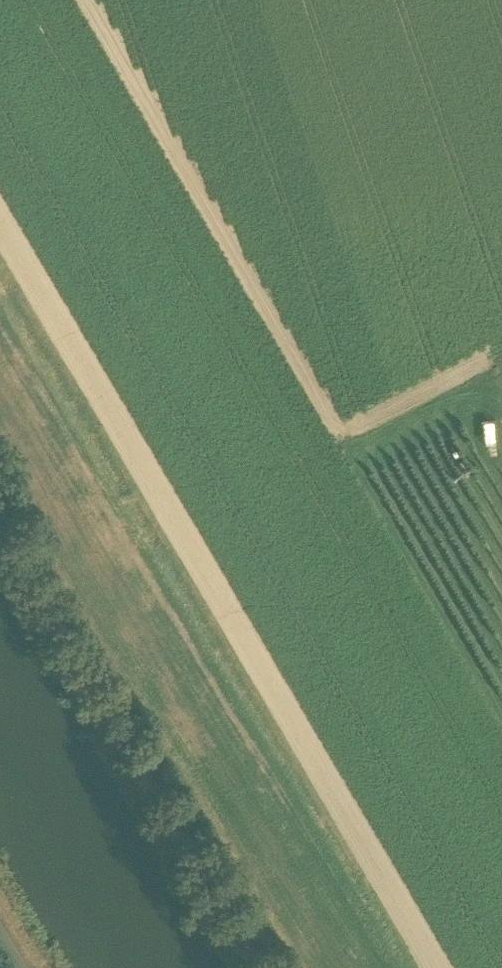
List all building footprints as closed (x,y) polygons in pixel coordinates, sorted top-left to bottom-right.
[(485,447),(494,445),(491,420),(481,421),(485,447)]
